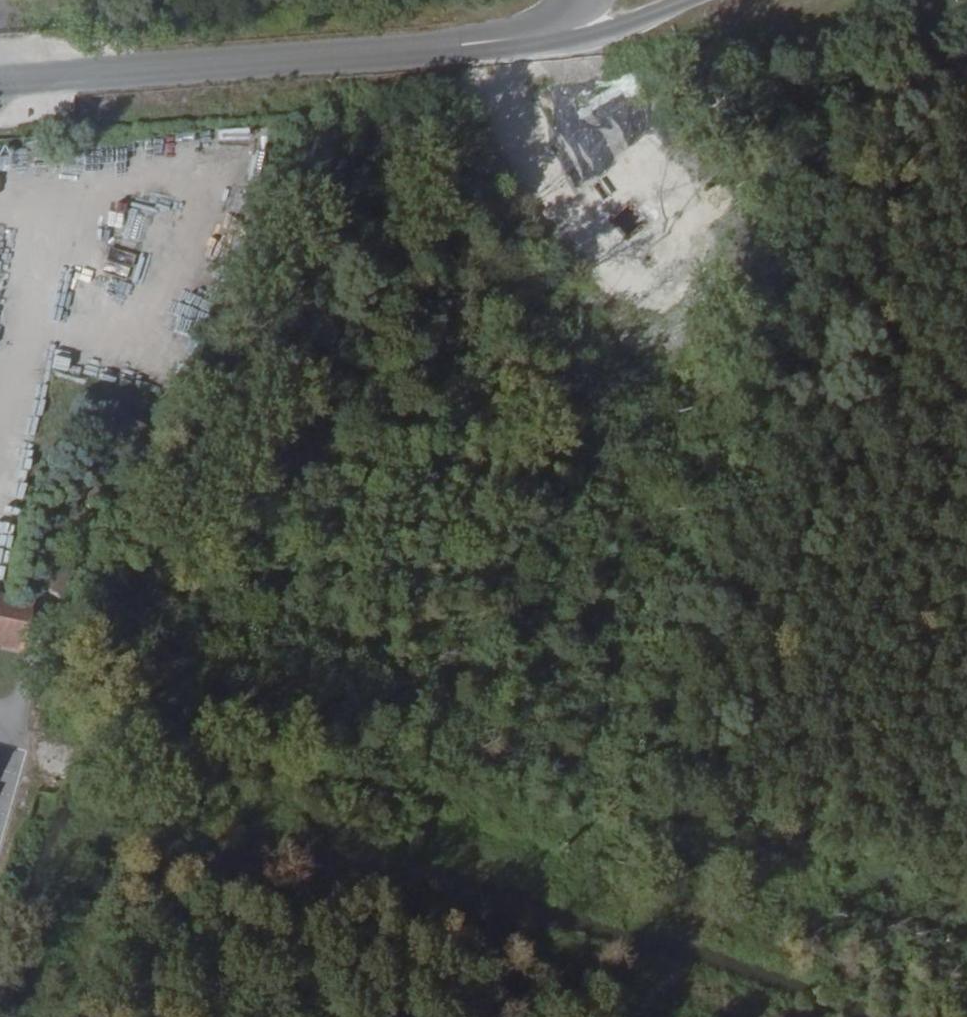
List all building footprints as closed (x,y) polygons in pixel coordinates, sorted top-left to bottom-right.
[(152,430),(102,408),(19,578),(68,601),(152,430)] [(21,649),(32,605),(0,598),(0,644),(21,649)]
